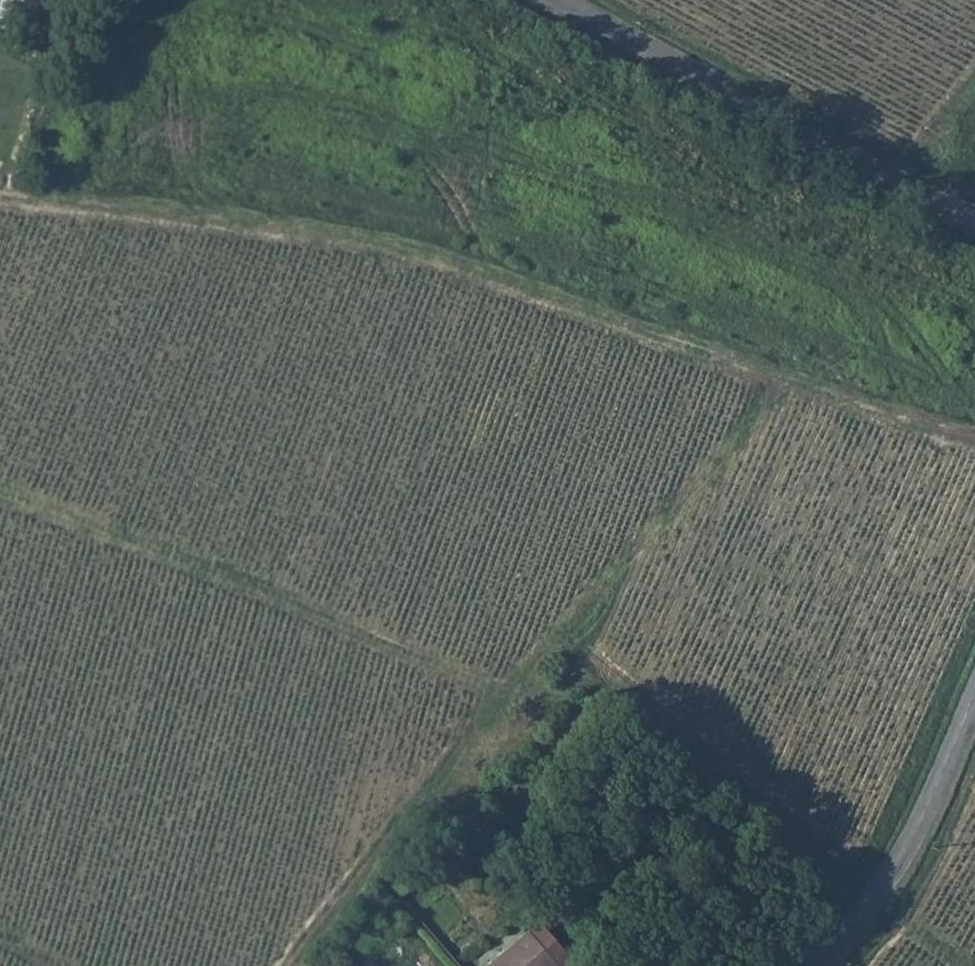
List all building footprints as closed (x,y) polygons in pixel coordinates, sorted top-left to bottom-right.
[(522,937),(484,965),(544,965),(522,937)]
